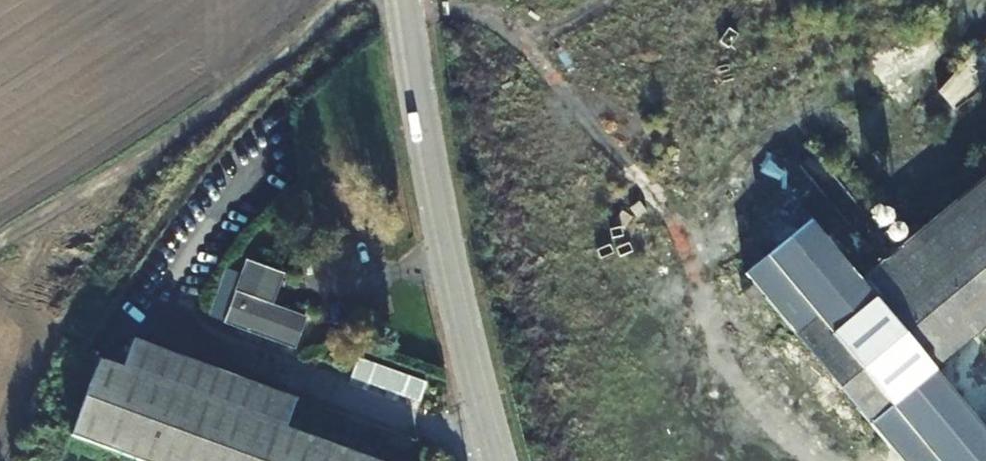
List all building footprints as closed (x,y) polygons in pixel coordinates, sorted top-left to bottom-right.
[(901,460),(985,460),(985,432),(933,368),(985,325),(985,172),(859,277),(810,217),(744,271),(901,460)] [(234,292),(270,305),(282,272),(247,258),(234,292)] [(270,305),(234,292),(223,320),(293,346),(304,317),(270,305)] [(137,335),(125,366),(145,373),(285,427),(297,395),(137,335)] [(350,374),(419,400),(426,381),(357,356),(350,374)] [(125,366),(100,357),(72,432),(149,460),(377,460),(285,427),(145,373),(125,366)]
